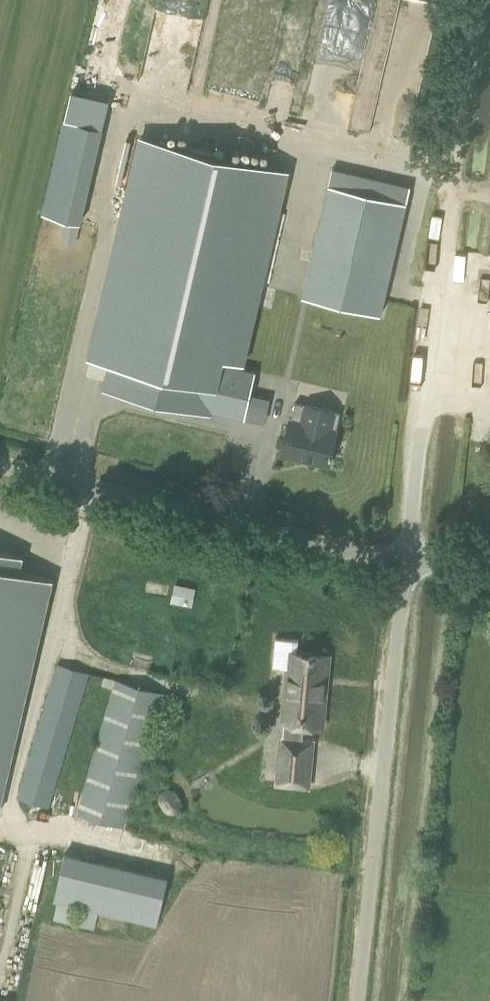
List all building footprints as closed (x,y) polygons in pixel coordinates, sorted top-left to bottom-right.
[(43,211),(84,221),(110,107),(70,98),(43,211)] [(140,138),(90,358),(109,362),(108,363),(109,363),(106,374),(103,387),(211,412),(212,411),(244,418),(254,373),(240,370),(285,171),(140,138)] [(332,167),(302,296),(380,314),(410,185),(332,167)] [(64,222),(60,238),(77,242),(80,225),(64,222)] [(341,413),(325,409),(295,402),(283,453),(328,464),(336,430),(341,413)] [(53,579),(20,571),(23,556),(0,551),(0,815),(53,579)] [(175,583),(171,600),(192,604),(195,588),(175,583)] [(304,724),(321,725),(327,656),(297,653),(299,639),(275,637),(274,657),(273,667),(290,669),(289,673),(279,783),(307,785),(311,742),(303,742),(304,724)] [(53,807),(93,674),(59,664),(19,797),(53,807)] [(117,680),(79,815),(125,829),(163,693),(117,680)] [(159,799),(159,800),(159,801),(159,802),(159,803),(160,804),(160,805),(164,811),(165,812),(166,813),(167,814),(168,814),(169,815),(170,815),(171,815),(172,815),(173,815),(174,815),(175,815),(176,815),(177,815),(178,814),(179,813),(180,813),(180,812),(181,811),(182,811),(182,810),(183,809),(183,808),(183,807),(183,806),(183,805),(183,804),(183,803),(183,802),(183,801),(182,800),(182,799),(178,794),(178,793),(177,792),(176,792),(175,791),(174,790),(173,790),(172,790),(171,790),(170,789),(169,789),(168,790),(167,790),(166,790),(165,791),(164,791),(163,792),(162,792),(162,793),(161,794),(160,795),(160,796),(159,797),(159,798),(159,799)] [(79,909),(76,923),(95,927),(98,913),(156,927),(167,879),(168,877),(65,852),(53,902),(55,903),(57,903),(53,918),(72,922),(76,908),(79,909)]
